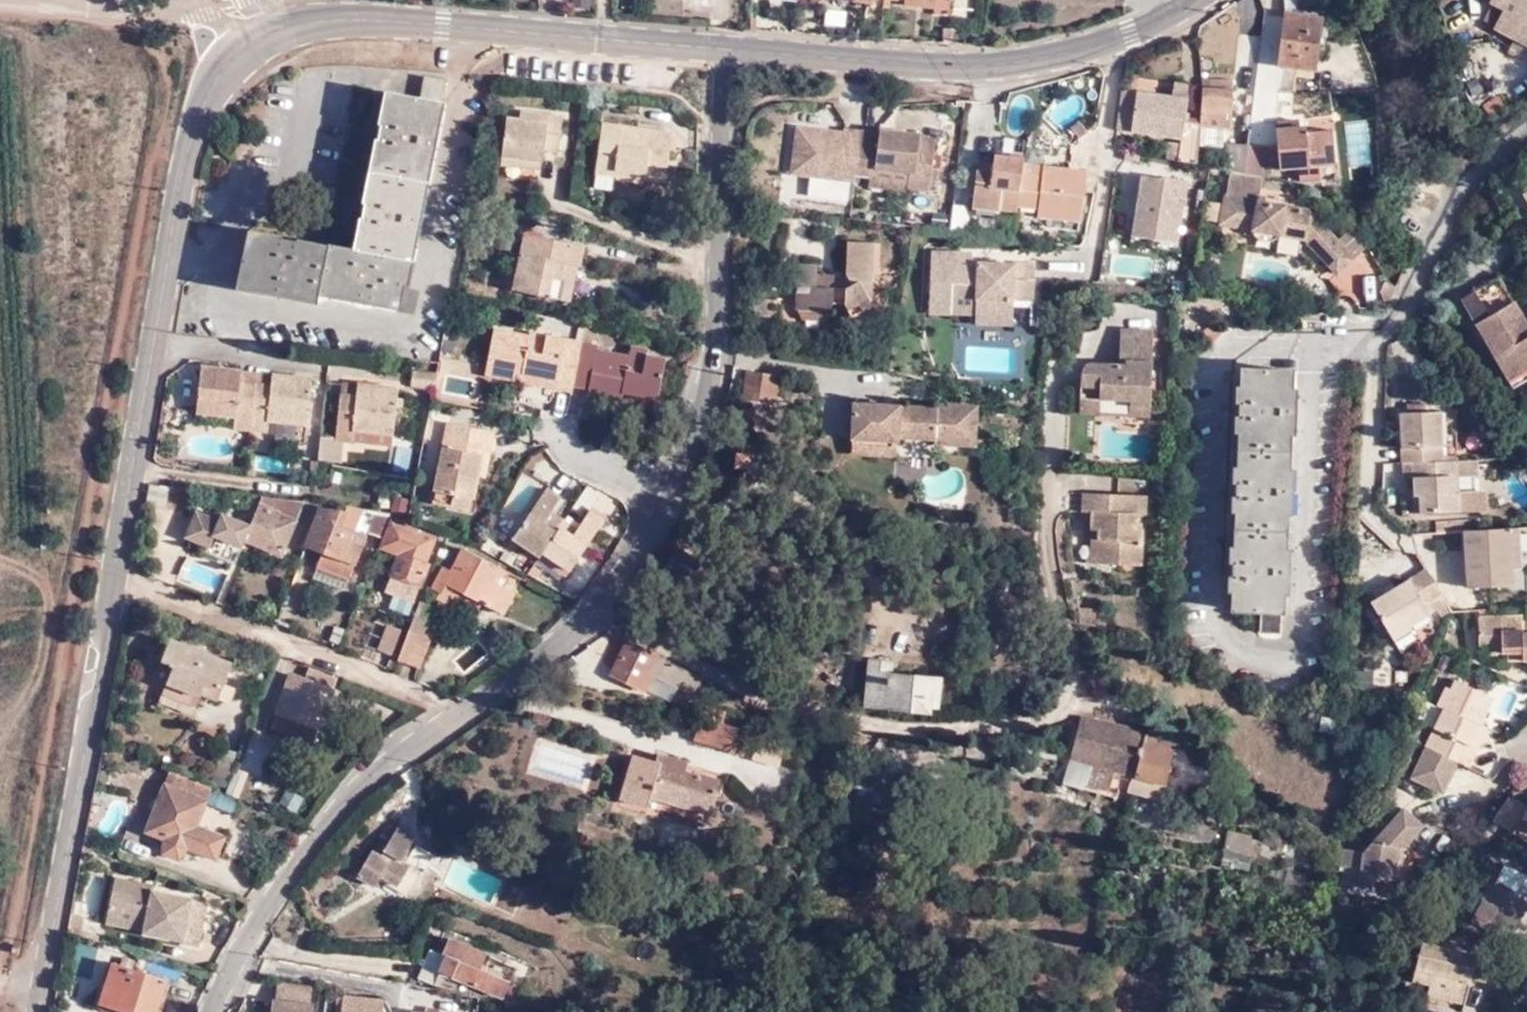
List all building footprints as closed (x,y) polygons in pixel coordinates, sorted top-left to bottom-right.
[(936,8),(936,13),(947,14),(949,0),(937,0),(936,8)] [(1491,1),(1504,7),(1526,19),(1526,0),(1491,0),(1491,1)] [(1504,7),(1495,26),(1526,43),(1526,19),(1504,7)] [(1322,22),(1285,17),(1278,67),(1296,70),(1316,73),(1322,22)] [(1236,83),(1205,78),(1204,88),(1235,93),(1236,83)] [(324,294),(402,308),(443,88),(426,85),(422,106),(393,101),(388,130),(386,130),(382,148),(384,150),(373,211),(369,210),(366,226),(369,229),(363,256),(333,250),(331,255),(310,251),(310,247),(290,242),(287,246),(253,239),(246,286),(321,302),(324,294)] [(1173,98),(1127,91),(1122,131),(1181,139),(1180,147),(1170,147),(1167,159),(1199,165),(1202,146),(1200,126),(1184,121),(1190,88),(1175,86),(1173,98)] [(1235,93),(1204,88),(1199,122),(1200,126),(1202,146),(1223,148),(1226,130),(1230,130),(1235,93)] [(1487,110),(1491,117),(1506,107),(1499,95),(1480,108),(1483,113),(1487,110)] [(519,111),(517,118),(528,120),(530,112),(519,111)] [(524,159),(544,161),(545,150),(559,152),(562,117),(530,112),(528,120),(517,118),(508,118),(504,156),(524,159)] [(1079,141),(1088,133),(1078,123),(1069,130),(1079,141)] [(646,176),(645,187),(664,189),(669,133),(602,127),(598,182),(614,183),(616,173),(646,176)] [(1278,149),(1278,171),(1298,168),(1300,181),(1319,180),(1319,167),(1332,164),(1329,132),(1306,134),(1305,127),(1277,130),(1278,149)] [(875,142),(876,137),(841,132),(839,138),(795,133),(788,178),(851,185),(853,170),(906,177),(905,189),(927,193),(934,143),(918,141),(918,137),(901,135),(900,145),(875,142)] [(877,132),(876,137),(875,142),(900,145),(901,135),(877,132)] [(1228,144),(1224,170),(1242,174),(1246,146),(1228,144)] [(1242,174),(1247,175),(1264,178),(1265,171),(1268,150),(1246,146),(1242,174)] [(1278,149),(1268,150),(1265,171),(1278,171),(1278,149)] [(543,169),(544,161),(524,159),(504,156),(503,164),(543,169)] [(996,173),(980,171),(975,209),(1001,212),(1005,201),(1041,210),(1040,217),(1082,223),(1087,174),(1046,168),(1045,176),(1025,174),(1026,159),(999,156),(998,166),(996,173)] [(981,163),(980,171),(996,173),(998,166),(981,163)] [(1186,177),(1188,169),(1143,163),(1142,172),(1186,177)] [(1045,176),(1046,168),(1026,166),(1025,174),(1045,176)] [(906,177),(871,172),(870,185),(905,189),(906,177)] [(614,183),(645,187),(646,176),(616,173),(614,183)] [(1187,183),(1141,175),(1130,240),(1152,243),(1155,239),(1177,243),(1187,183)] [(1228,198),(1260,204),(1264,181),(1232,175),(1228,198)] [(1228,198),(1223,226),(1311,243),(1342,276),(1357,260),(1340,242),(1319,219),(1313,218),(1312,214),(1228,198)] [(948,220),(933,219),(932,234),(946,235),(948,220)] [(1340,242),(1357,260),(1370,249),(1357,227),(1340,242)] [(518,288),(562,296),(569,264),(582,266),(585,243),(528,233),(518,288)] [(852,287),(846,290),(846,306),(861,331),(880,319),(861,286),(871,285),(871,245),(848,245),(847,262),(846,274),(852,287)] [(928,317),(952,317),(952,316),(952,286),(976,288),(975,317),(975,324),(1014,326),(1014,302),(1033,302),(1034,264),(1016,263),(1014,268),(972,265),(971,257),(930,255),(928,317)] [(577,298),(582,266),(569,264),(562,296),(577,298)] [(833,305),(832,291),(815,289),(816,274),(816,268),(787,268),(787,289),(796,290),(795,311),(797,311),(827,314),(833,305)] [(833,275),(816,274),(815,289),(832,291),(833,275)] [(1461,297),(1476,322),(1512,301),(1497,275),(1461,297)] [(976,288),(952,286),(952,316),(975,317),(976,288)] [(846,290),(832,291),(833,305),(846,306),(846,290)] [(1476,322),(1512,385),(1526,376),(1526,325),(1512,301),(1476,322)] [(827,322),(827,314),(797,311),(803,321),(827,322)] [(1210,324),(1201,333),(1213,344),(1222,334),(1210,324)] [(574,395),(575,389),(583,345),(532,334),(530,339),(497,331),(487,377),(522,384),(524,374),(556,381),(554,390),(574,395)] [(1086,376),(1085,403),(1105,404),(1106,397),(1135,399),(1134,405),(1153,406),(1156,332),(1124,331),(1123,367),(1099,366),(1097,366),(1095,367),(1093,367),(1091,368),(1089,370),(1088,372),(1087,374),(1086,376)] [(583,345),(575,389),(594,393),(592,399),(625,405),(628,396),(660,403),(668,362),(633,355),(630,360),(600,352),(599,348),(583,345)] [(236,431),(254,434),(260,386),(243,384),(245,373),(205,368),(198,415),(238,420),(236,431)] [(436,388),(438,374),(415,371),(414,385),(436,388)] [(260,386),(261,375),(245,373),(243,384),(260,386)] [(743,402),(771,406),(776,377),(748,373),(743,402)] [(522,384),(554,390),(556,381),(524,374),(522,384)] [(1295,517),(1296,510),(1297,471),(1293,470),(1294,437),(1299,437),(1302,394),(1296,393),(1296,376),(1246,374),(1240,507),(1234,613),(1265,614),(1264,634),(1282,635),(1284,597),(1291,598),(1294,550),(1288,549),(1290,517),(1295,517)] [(275,377),(261,375),(260,386),(274,388),(275,377)] [(274,388),(260,386),(254,434),(272,436),(274,425),(311,429),(316,382),(275,377),(274,388)] [(473,384),(447,379),(445,392),(469,397),(470,394),(473,395),(474,389),(473,388),(473,384)] [(344,381),(342,391),(358,393),(359,384),(344,381)] [(358,393),(342,391),(336,439),(345,440),(353,441),(354,431),(394,436),(399,389),(359,384),(358,393)] [(659,413),(660,403),(628,396),(625,405),(659,413)] [(1105,404),(1085,403),(1084,412),(1152,416),(1153,406),(1134,405),(1135,399),(1106,397),(1105,404)] [(852,444),(896,447),(897,443),(931,444),(936,448),(974,451),(978,410),(937,407),(936,413),(854,408),(852,444)] [(1407,418),(1408,468),(1409,468),(1448,466),(1447,417),(1407,418)] [(438,495),(474,502),(481,461),(489,462),(495,435),(451,426),(438,495)] [(394,436),(354,431),(353,441),(393,446),(394,436)] [(336,439),(323,438),(319,460),(342,463),(345,440),(336,439)] [(894,464),(896,447),(852,444),(851,460),(894,464)] [(738,464),(750,467),(752,457),(741,454),(738,464)] [(1448,466),(1409,468),(1409,485),(1419,484),(1420,518),(1449,517),(1464,517),(1463,483),(1463,466),(1448,466)] [(1478,466),(1463,466),(1463,483),(1478,483),(1478,466)] [(167,508),(170,486),(150,484),(146,505),(167,508)] [(515,543),(540,559),(542,555),(563,521),(552,514),(560,500),(546,491),(515,543)] [(1086,514),(1089,514),(1096,515),(1095,531),(1102,532),(1100,566),(1144,568),(1147,529),(1142,529),(1142,516),(1148,516),(1150,498),(1087,494),(1086,514)] [(218,519),(196,510),(185,536),(209,546),(207,551),(234,564),(241,547),(245,538),(282,554),(299,510),(304,500),(263,495),(251,524),(221,511),(218,519)] [(472,514),(474,502),(438,495),(436,507),(472,514)] [(312,501),(304,500),(299,510),(314,516),(320,502),(312,501)] [(349,576),(367,532),(382,538),(391,514),(349,507),(347,512),(322,506),(307,543),(325,550),(319,565),(316,575),(345,587),(349,576)] [(579,530),(563,521),(542,555),(573,574),(604,521),(588,512),(579,530)] [(1096,515),(1089,514),(1088,531),(1095,531),(1096,515)] [(393,571),(421,582),(430,561),(426,559),(436,535),(395,517),(383,546),(400,553),(393,571)] [(1443,526),(1443,536),(1470,535),(1480,535),(1480,524),(1443,526)] [(1092,566),(1100,566),(1102,532),(1095,531),(1092,566)] [(1480,535),(1470,535),(1473,592),(1515,590),(1514,573),(1513,533),(1480,535)] [(1524,533),(1513,533),(1514,573),(1525,574),(1524,533)] [(501,568),(463,547),(450,570),(443,567),(433,580),(439,585),(435,595),(449,603),(452,598),(456,588),(481,601),(501,611),(511,590),(503,586),(510,573),(501,568)] [(416,595),(421,582),(393,571),(388,585),(416,595)] [(1444,622),(1454,615),(1445,600),(1430,575),(1399,593),(1390,599),(1387,594),(1385,592),(1375,598),(1379,604),(1374,609),(1394,642),(1412,632),(1433,619),(1433,618),(1439,614),(1444,622)] [(476,609),(481,601),(456,588),(452,598),(476,609)] [(1390,599),(1399,593),(1396,589),(1387,594),(1390,599)] [(434,606),(420,602),(416,614),(429,619),(434,606)] [(1080,606),(1080,623),(1096,626),(1098,609),(1080,606)] [(429,619),(416,614),(410,630),(432,638),(438,623),(429,619)] [(1526,616),(1483,618),(1485,656),(1512,654),(1526,653),(1526,622),(1526,616)] [(387,625),(377,650),(393,656),(402,631),(387,625)] [(410,630),(398,662),(421,670),(433,638),(432,638),(410,630)] [(1416,638),(1412,632),(1394,642),(1397,649),(1416,638)] [(201,692),(218,699),(232,661),(171,638),(164,659),(174,663),(166,685),(161,696),(193,709),(197,698),(198,699),(201,692)] [(687,671),(629,643),(613,675),(646,691),(647,690),(666,698),(671,685),(679,689),(687,671)] [(1526,661),(1526,653),(1512,654),(1513,662),(1526,661)] [(1444,672),(1451,658),(1445,655),(1438,669),(1444,672)] [(866,708),(928,716),(930,708),(936,708),(939,681),(890,675),(891,664),(872,663),(866,708)] [(279,710),(320,726),(338,678),(309,667),(304,679),(292,675),(279,710)] [(707,698),(712,688),(695,690),(696,682),(688,681),(686,701),(707,698)] [(1473,746),(1482,725),(1494,699),(1458,681),(1453,690),(1448,688),(1440,707),(1445,709),(1427,747),(1413,778),(1444,793),(1459,762),(1471,768),(1479,749),(1473,746)] [(704,707),(700,720),(719,725),(723,713),(704,707)] [(313,742),(320,726),(279,710),(272,726),(313,742)] [(1072,758),(1134,775),(1146,734),(1106,722),(1082,719),(1072,758)] [(719,725),(700,720),(694,740),(740,752),(747,733),(719,725)] [(1489,729),(1482,725),(1473,746),(1479,749),(1489,729)] [(1146,734),(1134,775),(1167,785),(1179,742),(1146,734)] [(664,766),(631,758),(618,801),(647,809),(651,799),(706,814),(717,780),(681,771),(683,763),(666,758),(664,766)] [(1134,775),(1072,758),(1066,784),(1119,799),(1122,790),(1130,791),(1134,775)] [(248,772),(235,767),(225,792),(239,797),(248,772)] [(197,824),(213,787),(171,770),(146,831),(164,839),(165,852),(180,859),(188,847),(216,859),(226,837),(197,824)] [(1162,800),(1167,785),(1134,775),(1130,791),(1162,800)] [(1492,822),(1526,841),(1526,805),(1511,796),(1493,821),(1492,822)] [(1403,812),(1400,815),(1417,824),(1403,812)] [(1417,824),(1400,815),(1374,843),(1372,847),(1376,848),(1375,854),(1344,851),(1341,883),(1371,887),(1373,878),(1394,882),(1398,849),(1402,848),(1421,828),(1417,824)] [(1189,823),(1185,835),(1214,844),(1218,831),(1189,823)] [(383,854),(375,850),(360,876),(377,886),(383,875),(414,892),(425,872),(421,869),(402,859),(411,843),(415,836),(399,826),(389,843),(383,854)] [(1252,836),(1228,830),(1223,850),(1226,850),(1248,855),(1251,839),(1252,836)] [(1262,842),(1251,839),(1248,855),(1226,850),(1222,865),(1248,873),(1252,856),(1257,858),(1259,852),(1274,857),(1281,839),(1265,833),(1262,842)] [(383,854),(389,843),(381,838),(375,850),(383,854)] [(416,855),(420,849),(411,843),(402,859),(421,869),(426,862),(416,855)] [(1399,883),(1402,848),(1398,849),(1394,882),(1399,883)] [(1452,873),(1457,875),(1463,866),(1457,863),(1452,873)] [(1497,939),(1511,945),(1512,941),(1526,947),(1526,933),(1518,930),(1526,910),(1526,903),(1517,899),(1526,878),(1526,876),(1504,866),(1494,888),(1489,886),(1475,917),(1482,921),(1480,927),(1498,934),(1497,939)] [(147,916),(144,929),(144,931),(185,941),(185,942),(199,946),(207,905),(192,901),(193,898),(165,892),(154,889),(154,885),(115,876),(108,907),(147,916)] [(105,920),(144,929),(147,916),(108,907),(105,920)] [(1518,930),(1526,933),(1526,910),(1518,930)] [(85,915),(71,912),(67,930),(82,934),(85,915)] [(446,954),(439,969),(503,996),(511,981),(480,968),(486,953),(450,937),(443,952),(446,954)] [(1425,985),(1465,992),(1468,977),(1482,981),(1486,957),(1415,942),(1408,982),(1425,985)] [(433,984),(439,969),(446,954),(443,952),(429,947),(416,977),(433,984)] [(488,953),(483,967),(512,977),(517,964),(488,953)] [(114,963),(101,1003),(131,1011),(156,1011),(166,978),(114,963)] [(314,1005),(310,1003),(312,985),(278,981),(276,998),(273,997),(271,1011),(313,1011),(314,1005)] [(1463,1003),(1465,992),(1425,985),(1424,996),(1463,1003)] [(385,999),(343,995),(341,1011),(383,1011),(385,999)]
